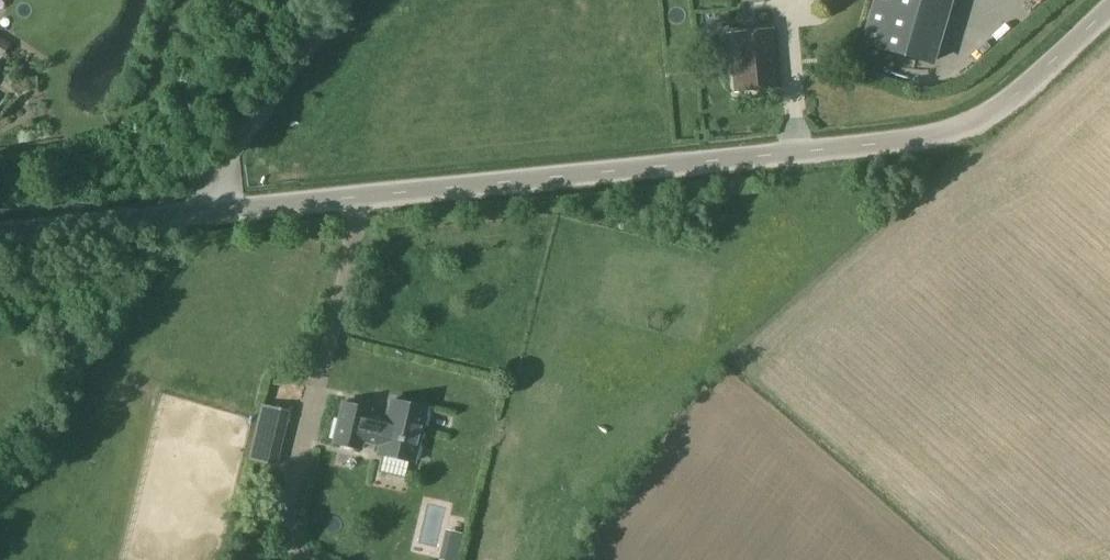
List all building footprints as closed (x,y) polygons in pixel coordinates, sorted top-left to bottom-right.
[(948,0),(873,0),(861,43),(930,63),(948,0)] [(737,90),(777,86),(772,31),(732,35),(737,90)] [(415,462),(428,409),(391,400),(387,418),(371,414),(372,410),(343,403),(333,441),(362,448),(364,442),(380,446),(379,453),(415,462)] [(288,413),(261,407),(250,458),(275,464),(288,413)]
